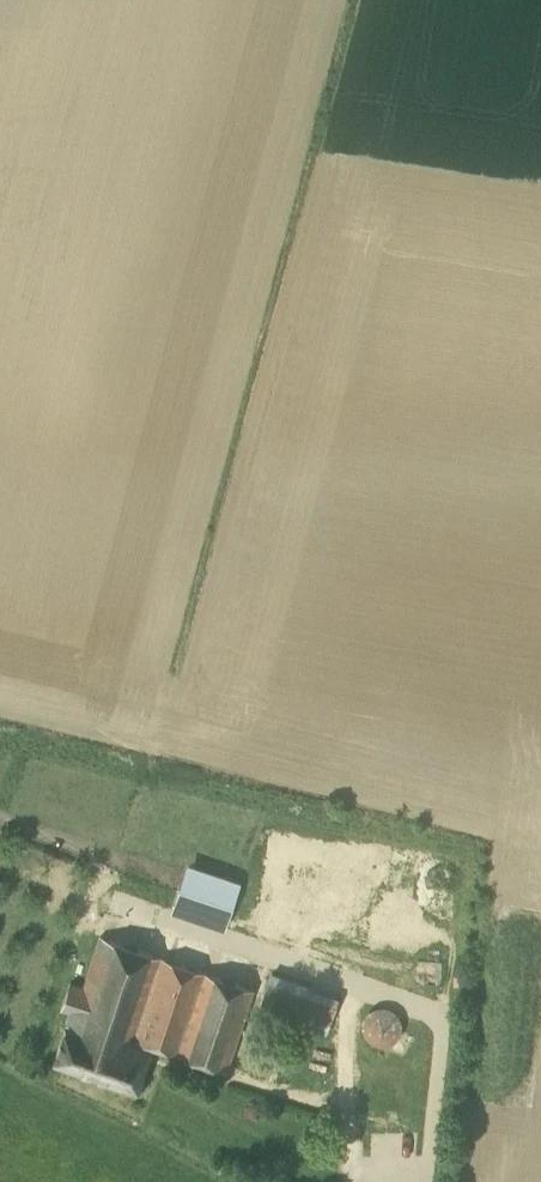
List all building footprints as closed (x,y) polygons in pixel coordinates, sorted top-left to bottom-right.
[(255,986),(102,932),(85,983),(69,977),(60,1004),(70,1008),(66,1019),(71,1021),(69,1027),(65,1026),(55,1054),(136,1083),(149,1046),(226,1068),(255,986)] [(325,1033),(338,997),(271,973),(258,1009),(325,1033)]
